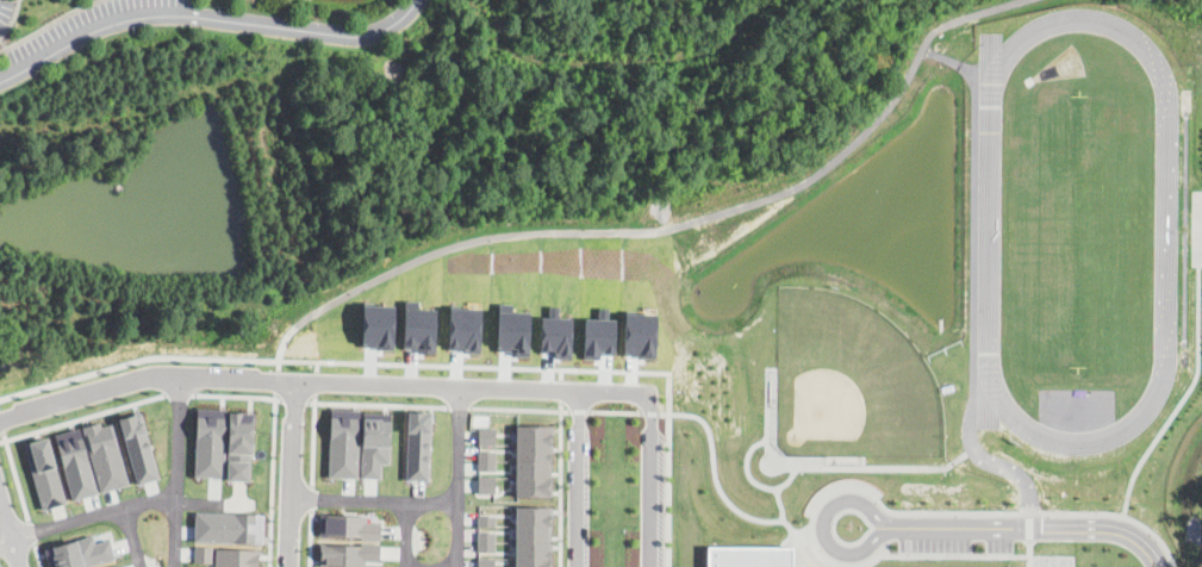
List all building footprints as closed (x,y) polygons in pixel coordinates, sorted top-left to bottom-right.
[(197,407),(225,409),(224,478),(194,476),(197,407)] [(330,409),(360,409),(357,478),(329,476),(330,409)] [(141,412),(160,479),(137,485),(118,418),(141,412)] [(229,412),(254,412),(253,454),(249,454),(249,480),(242,480),(226,480),(229,412)] [(362,412),(391,412),(390,463),(380,463),(380,478),(361,476),(362,412)] [(407,412),(430,412),(429,481),(405,481),(407,412)] [(100,420),(101,426),(112,424),(127,485),(100,493),(81,425),(100,420)] [(516,425),(554,425),(553,434),(550,435),(553,497),(516,496),(516,425)] [(80,426),(96,492),(71,498),(55,434),(80,426)] [(496,428),(496,446),(479,446),(479,428),(496,428)] [(48,436),(67,503),(42,510),(23,443),(48,436)] [(496,450),(496,469),(478,469),(478,450),(496,450)] [(494,475),(494,493),(479,493),(479,475),(494,475)] [(553,506),(553,566),(516,566),(516,506),(553,506)] [(263,513),(195,511),(194,541),(262,543),(263,513)] [(320,513),(367,516),(366,523),(380,523),(379,540),(360,538),(360,537),(320,535),(320,513)] [(494,515),(494,526),(478,525),(478,515),(494,515)] [(496,531),(496,552),(478,552),(478,531),(496,531)] [(116,557),(84,566),(50,566),(44,548),(92,535),(94,543),(110,538),(116,557)] [(361,542),(380,542),(380,561),(366,560),(365,566),(319,566),(320,543),(361,544),(361,542)] [(212,547),(211,562),(194,562),(194,546),(212,547)] [(793,546),(793,566),(706,566),(706,546),(786,546),(793,546)] [(259,555),(258,566),(216,566),(216,549),(261,550),(261,555),(259,555)] [(494,556),(494,566),(478,566),(478,556),(494,556)]
